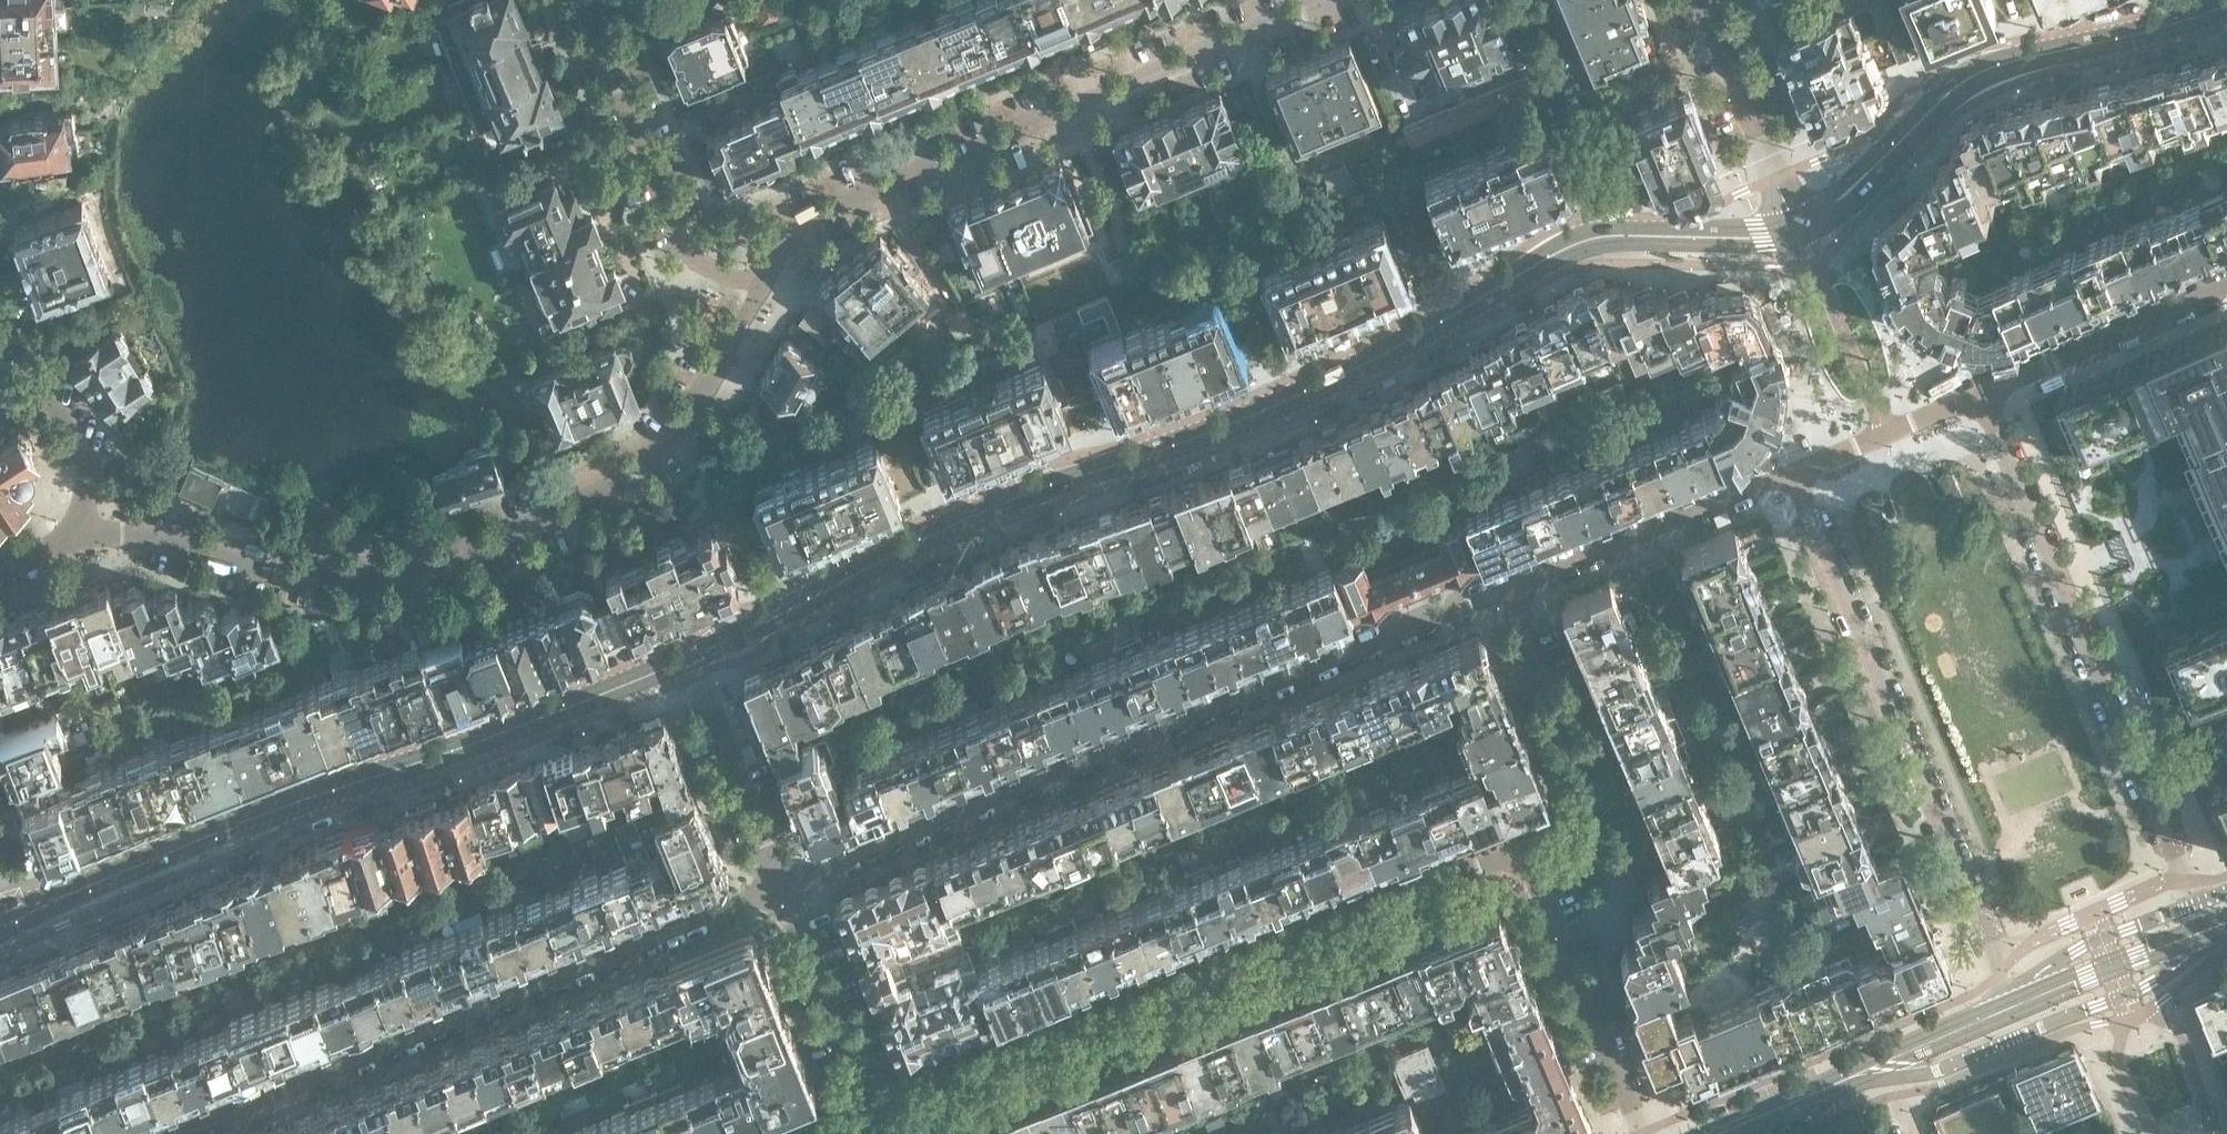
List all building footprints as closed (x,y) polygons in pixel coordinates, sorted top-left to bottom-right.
[(64,0),(0,0),(0,9),(53,6),(64,5),(64,0)] [(513,0),(469,0),(469,1),(455,7),(457,10),(443,16),(450,33),(443,36),(451,56),(524,26),(513,0)] [(780,0),(772,0),(766,3),(772,17),(785,12),(780,0)] [(974,0),(959,0),(951,3),(952,7),(935,14),(960,75),(999,59),(974,0)] [(1022,0),(974,0),(999,59),(1040,42),(1022,0)] [(1067,0),(1022,0),(1040,42),(1078,26),(1067,0)] [(1113,0),(1067,0),(1078,26),(1117,10),(1113,0)] [(1117,10),(1141,0),(1113,0),(1117,10)] [(1493,12),(1499,9),(1495,0),(1489,3),(1488,0),(1445,0),(1443,2),(1438,4),(1433,4),(1426,8),(1422,11),(1420,10),(1398,19),(1404,36),(1401,37),(1400,39),(1398,40),(1397,41),(1397,42),(1396,44),(1395,46),(1395,47),(1394,48),(1394,50),(1394,54),(1394,56),(1394,57),(1396,60),(1397,62),(1399,64),(1402,68),(1405,70),(1407,71),(1416,92),(1510,53),(1493,12)] [(1567,26),(1628,0),(1556,0),(1567,26)] [(1639,30),(1636,22),(1644,19),(1643,16),(1643,11),(1640,3),(1635,0),(1628,0),(1567,26),(1583,62),(1588,59),(1592,70),(1616,59),(1616,60),(1617,60),(1623,63),(1629,60),(1632,54),(1632,53),(1646,47),(1639,30)] [(1837,16),(1851,10),(1870,2),(1876,0),(1830,0),(1837,16)] [(1888,0),(1876,0),(1870,2),(1882,32),(1887,30),(1899,25),(1888,0)] [(1991,0),(1916,0),(1933,42),(1997,16),(1991,0)] [(772,17),(766,3),(753,8),(759,23),(772,17)] [(53,6),(0,9),(0,39),(55,37),(53,6)] [(674,60),(739,33),(730,12),(725,14),(722,7),(711,11),(711,10),(676,25),(676,26),(667,35),(675,54),(672,55),(674,60)] [(1864,40),(1864,39),(1851,10),(1837,16),(1782,40),(1784,43),(1783,47),(1786,54),(1790,57),(1795,70),(1864,40)] [(960,75),(935,14),(915,22),(914,19),(894,27),(921,91),(960,75)] [(1911,56),(1899,25),(1887,30),(1899,61),(1911,56)] [(544,76),(537,58),(546,54),(540,41),(531,45),(524,26),(451,56),(472,106),(544,76)] [(921,91),(894,27),(874,35),(875,39),(856,46),(882,108),(921,91)] [(731,64),(744,59),(743,56),(748,54),(739,33),(674,60),(685,85),(688,84),(687,83),(700,77),(700,79),(732,65),(731,64)] [(55,37),(0,39),(0,71),(56,68),(55,37)] [(1377,109),(1349,40),(1266,74),(1294,143),(1377,109)] [(1877,70),(1864,40),(1795,70),(1801,83),(1800,88),(1803,95),(1807,98),(1808,99),(1877,70)] [(882,108),(856,46),(855,43),(834,52),(835,55),(817,62),(843,124),(882,108)] [(2226,49),(2202,58),(2220,99),(2225,110),(2226,110),(2226,52),(2226,49)] [(2220,99),(2202,58),(2175,66),(2198,121),(2209,116),(2204,106),(2220,99)] [(843,124),(817,62),(798,71),(796,67),(777,75),(784,93),(783,94),(802,139),(803,141),(843,124)] [(2198,121),(2175,66),(2148,74),(2167,117),(2177,113),(2183,127),(2198,121)] [(1409,144),(1550,85),(1543,68),(1401,126),(1409,144)] [(1878,105),(1877,102),(1878,102),(1880,100),(1881,99),(1882,98),(1883,96),(1884,94),(1884,93),(1884,91),(1884,89),(1884,87),(1884,86),(1877,70),(1808,99),(1813,112),(1813,116),(1816,124),(1819,127),(1820,130),(1826,127),(1829,134),(1836,137),(1848,132),(1851,125),(1848,118),(1878,105)] [(2167,117),(2148,74),(2118,81),(2143,139),(2155,134),(2150,124),(2167,117)] [(74,89),(72,75),(37,79),(38,94),(74,89)] [(564,123),(544,76),(472,106),(480,127),(496,120),(507,146),(529,137),(531,143),(544,138),(541,132),(564,123)] [(2143,139),(2118,81),(2092,87),(2113,137),(2124,132),(2130,145),(2143,139)] [(748,94),(742,82),(728,88),(733,100),(748,94)] [(2113,137),(2092,87),(2064,93),(2092,160),(2103,156),(2098,143),(2113,137)] [(1594,105),(1588,90),(1562,101),(1568,115),(1583,109),(1594,105)] [(726,103),(721,91),(696,101),(701,114),(726,103)] [(1244,151),(1219,93),(1182,109),(1206,166),(1205,167),(1207,171),(1228,162),(1226,159),(1244,151)] [(2092,160),(2064,93),(2035,99),(2058,152),(2060,158),(2073,153),(2078,166),(2092,160)] [(802,139),(783,94),(752,106),(756,114),(775,163),(793,155),(788,144),(802,139)] [(1695,125),(1683,95),(1676,98),(1673,96),(1666,99),(1665,103),(1651,109),(1648,107),(1641,110),(1640,113),(1633,116),(1634,117),(1627,120),(1633,134),(1631,135),(1637,150),(1695,125)] [(1608,99),(1594,105),(1583,109),(1589,124),(1614,113),(1608,99)] [(2058,152),(2035,99),(2008,105),(2037,175),(2049,170),(2044,158),(2058,152)] [(2037,175),(2008,105),(1980,115),(2004,175),(2006,180),(2021,174),(2024,181),(2037,175)] [(776,163),(775,163),(756,114),(741,120),(736,107),(721,113),(726,126),(709,133),(707,139),(725,184),(730,182),(734,185),(742,181),(743,177),(760,169),(765,172),(772,169),(773,164),(776,163)] [(71,109),(64,110),(64,108),(0,118),(0,141),(75,130),(71,109)] [(1206,166),(1182,109),(1151,121),(1177,184),(1195,176),(1193,172),(1205,167),(1206,166)] [(1595,138),(1589,124),(1583,109),(1568,115),(1581,144),(1595,138)] [(2004,175),(1980,115),(1963,122),(1968,133),(1959,137),(1962,145),(1984,198),(1995,194),(1990,181),(2004,175)] [(1177,184),(1151,121),(1113,137),(1137,196),(1155,188),(1156,192),(1177,184)] [(1707,154),(1695,125),(1637,150),(1649,178),(1707,154)] [(1568,188),(1542,127),(1512,140),(1538,201),(1550,196),(1551,197),(1554,200),(1564,196),(1566,191),(1565,190),(1568,188)] [(75,130),(0,141),(0,165),(71,154),(70,152),(78,151),(75,130)] [(1538,201),(1512,140),(1482,152),(1509,213),(1521,208),(1521,210),(1526,212),(1534,208),(1536,203),(1536,202),(1538,201)] [(1988,209),(1984,198),(1962,145),(1952,148),(1956,158),(1939,165),(1942,173),(1964,226),(1965,229),(1981,222),(1978,213),(1988,209)] [(1509,213),(1482,152),(1453,164),(1479,225),(1481,225),(1482,226),(1486,228),(1495,225),(1497,220),(1496,218),(1509,213)] [(1712,190),(1717,177),(1707,154),(1649,178),(1654,190),(1656,189),(1661,200),(1667,197),(1668,198),(1681,203),(1712,190)] [(1386,173),(1379,156),(1358,165),(1365,182),(1386,173)] [(1087,227),(1075,200),(1081,198),(1072,175),(1066,177),(1059,160),(1040,168),(1041,171),(1039,172),(1039,171),(1031,171),(1025,177),(1026,178),(1023,179),(1050,243),(1087,227)] [(1479,225),(1453,164),(1423,177),(1449,238),(1452,237),(1452,239),(1457,240),(1465,237),(1467,232),(1467,231),(1479,225)] [(599,233),(591,215),(583,218),(578,205),(577,205),(573,196),(562,200),(553,179),(542,184),(536,170),(493,188),(499,202),(493,204),(504,231),(509,229),(524,264),(531,281),(537,279),(537,280),(598,255),(591,236),(599,233)] [(1964,226),(1942,173),(1933,177),(1936,185),(1918,192),(1937,237),(1964,226)] [(1050,243),(1023,179),(1003,187),(1003,186),(998,185),(991,188),(989,192),(989,193),(986,194),(1013,258),(1050,243)] [(1322,200),(1315,182),(1294,191),(1301,208),(1322,200)] [(2205,200),(2225,246),(2226,245),(2226,190),(2205,200)] [(1937,237),(1918,192),(1897,214),(1913,251),(1939,240),(1937,237)] [(1013,258),(986,194),(983,195),(975,195),(970,200),(970,201),(968,202),(966,198),(947,206),(955,223),(949,226),(958,249),(964,246),(966,252),(968,251),(977,273),(1013,258)] [(2225,246),(2205,200),(2179,211),(2199,258),(2225,246)] [(108,272),(99,247),(98,247),(90,226),(91,226),(82,201),(57,210),(57,208),(36,216),(37,217),(12,226),(22,251),(27,249),(34,270),(29,272),(38,297),(63,288),(63,289),(84,282),(83,281),(108,272)] [(406,218),(427,210),(423,203),(403,211),(406,218)] [(1407,237),(1396,211),(1381,218),(1392,243),(1407,237)] [(2199,258),(2179,211),(2154,222),(2174,269),(2199,258)] [(1922,272),(1913,251),(1897,214),(1890,219),(1891,220),(1883,227),(1882,226),(1879,228),(1878,246),(1880,249),(1881,248),(1895,280),(1894,281),(1895,283),(1922,272)] [(2174,269),(2154,222),(2151,216),(2138,222),(2140,228),(2129,233),(2149,280),(2174,269)] [(1407,279),(1392,243),(1381,218),(1351,230),(1376,292),(1377,292),(1407,279)] [(1376,292),(1351,230),(1321,243),(1347,306),(1378,293),(1377,292),(1376,292)] [(2149,280),(2129,233),(2115,239),(2113,233),(2100,238),(2123,291),(2149,280)] [(926,290),(911,272),(912,272),(908,267),(912,263),(909,259),(897,244),(892,248),(880,234),(864,247),(865,249),(864,250),(863,250),(856,252),(852,259),(853,259),(850,261),(896,316),(926,290)] [(2123,291),(2100,238),(2087,244),(2090,250),(2077,256),(2097,302),(2123,291)] [(1347,306),(1321,243),(1291,255),(1317,317),(1316,317),(1317,318),(1347,306)] [(2097,302),(2077,256),(2074,250),(2061,255),(2064,262),(2051,267),(2071,314),(2097,302)] [(619,304),(613,291),(621,287),(614,269),(606,273),(598,255),(537,280),(532,284),(547,320),(539,324),(546,340),(573,329),(566,314),(585,306),(590,316),(601,311),(619,304)] [(1317,317),(1291,255),(1260,268),(1286,329),(1316,317),(1317,317)] [(896,316),(850,261),(848,264),(847,263),(840,265),(836,272),(837,273),(835,274),(833,273),(818,286),(830,300),(825,304),(837,319),(838,319),(841,323),(846,319),(849,324),(850,323),(866,341),(896,316)] [(1931,327),(1951,287),(1949,286),(1945,284),(1938,265),(1922,272),(1895,283),(1897,288),(1900,295),(1904,301),(1909,307),(1914,312),(1919,318),(1925,322),(1931,327)] [(2071,314),(2051,267),(2038,273),(2035,267),(2022,273),(2045,325),(2071,314)] [(2045,325),(2022,273),(2009,278),(2012,284),(1999,290),(2019,336),(2045,325)] [(1960,340),(1977,299),(1979,295),(1965,289),(1967,284),(1969,279),(1958,275),(1953,277),(1949,286),(1951,287),(1931,327),(1938,331),(1945,335),(1952,337),(1960,340)] [(1645,345),(1618,285),(1617,284),(1608,288),(1603,276),(1600,277),(1597,278),(1595,278),(1592,279),(1590,281),(1587,283),(1584,284),(1608,335),(1624,329),(1633,350),(1645,345)] [(1672,335),(1654,292),(1651,285),(1634,292),(1629,280),(1618,285),(1645,345),(1646,346),(1672,335)] [(1608,335),(1584,284),(1572,289),(1572,290),(1555,300),(1555,302),(1580,352),(1610,339),(1608,335)] [(1981,291),(1967,284),(1965,289),(1979,295),(1981,291)] [(1705,338),(1687,294),(1685,289),(1668,296),(1664,287),(1654,292),(1672,335),(1679,350),(1705,338)] [(1773,336),(1758,301),(1748,291),(1749,290),(1741,287),(1740,287),(1715,289),(1734,335),(1740,350),(1773,336)] [(1734,335),(1715,289),(1700,296),(1697,289),(1687,294),(1705,338),(1708,346),(1734,335)] [(2019,336),(1999,290),(1982,298),(1980,301),(1977,299),(1960,340),(1965,341),(1973,342),(1980,343),(1985,343),(1988,343),(1996,342),(2004,341),(2012,339),(2019,337),(2019,336)] [(1239,357),(1214,296),(1183,308),(1209,370),(1239,357)] [(1580,352),(1555,302),(1543,307),(1543,308),(1526,318),(1527,320),(1552,370),(1582,357),(1580,352)] [(836,328),(810,307),(799,320),(825,341),(836,328)] [(1209,370),(1183,308),(1153,321),(1179,384),(1210,371),(1209,370)] [(2058,391),(2082,446),(2191,399),(2206,433),(2197,437),(2226,507),(2226,318),(2058,391)] [(1552,370),(1527,320),(1514,325),(1497,336),(1521,384),(1523,387),(1553,373),(1552,370)] [(1179,384),(1153,321),(1123,333),(1149,395),(1148,395),(1148,396),(1179,384)] [(152,378),(145,367),(139,368),(125,346),(128,340),(121,330),(115,330),(113,329),(110,331),(110,330),(99,337),(97,333),(70,350),(73,355),(70,357),(95,396),(101,392),(103,395),(103,399),(105,403),(109,405),(112,409),(134,395),(135,397),(137,397),(138,397),(145,392),(146,392),(146,391),(146,390),(146,389),(145,388),(150,385),(149,383),(152,378)] [(1149,395),(1123,333),(1093,346),(1118,408),(1148,395),(1149,395)] [(1521,384),(1497,336),(1481,345),(1482,346),(1478,348),(1504,407),(1515,403),(1510,389),(1521,384)] [(1780,366),(1780,361),(1775,342),(1773,336),(1740,350),(1730,354),(1738,372),(1735,378),(1779,393),(1779,388),(1780,383),(1780,376),(1780,371),(1780,368),(1780,366)] [(825,379),(830,371),(828,366),(817,360),(817,359),(813,356),(814,355),(801,348),(800,344),(788,337),(783,339),(782,339),(759,379),(760,379),(761,385),(772,391),(771,393),(772,399),(784,405),(789,396),(794,399),(800,389),(802,390),(807,390),(809,385),(810,385),(812,384),(813,383),(816,378),(820,380),(825,379)] [(639,400),(626,372),(627,372),(626,368),(631,366),(633,359),(628,347),(623,345),(617,348),(614,342),(572,359),(579,375),(584,373),(587,381),(582,383),(597,418),(620,408),(621,407),(624,410),(633,407),(634,402),(635,401),(635,402),(639,400)] [(1504,407),(1478,348),(1469,352),(1469,353),(1470,353),(1470,354),(1456,361),(1478,411),(1489,406),(1495,418),(1506,413),(1504,407)] [(597,418),(582,383),(578,384),(575,376),(579,375),(572,359),(531,376),(534,382),(528,384),(525,392),(530,403),(536,405),(542,402),(556,435),(560,433),(564,435),(573,432),(573,427),(574,427),(575,427),(597,418)] [(1066,421),(1041,359),(1010,372),(1035,433),(1036,433),(1066,421)] [(1723,369),(1719,359),(1706,364),(1711,374),(1723,369)] [(1478,411),(1456,361),(1454,362),(1455,363),(1438,370),(1439,372),(1436,373),(1462,433),(1472,429),(1467,416),(1478,411)] [(943,382),(936,366),(925,370),(931,386),(943,382)] [(1035,433),(1010,372),(980,384),(1006,447),(1036,435),(1036,433),(1035,433)] [(1463,437),(1462,433),(1436,373),(1426,378),(1427,379),(1428,379),(1414,385),(1433,431),(1444,426),(1450,442),(1463,437)] [(1778,395),(1779,393),(1735,378),(1725,374),(1720,377),(1716,386),(1727,390),(1719,409),(1703,416),(1702,415),(1676,426),(1696,473),(1723,462),(1727,460),(1732,457),(1738,453),(1742,450),(1748,445),(1752,442),(1754,440),(1757,436),(1761,432),(1765,426),(1768,422),(1769,419),(1771,415),(1774,408),(1776,403),(1777,400),(1778,395)] [(1006,447),(980,384),(950,397),(976,458),(975,458),(976,460),(1006,447)] [(1433,431),(1414,385),(1412,387),(1403,391),(1391,396),(1413,449),(1437,439),(1433,431)] [(1413,449),(1391,396),(1389,397),(1390,398),(1381,401),(1381,402),(1368,407),(1391,462),(1394,469),(1418,459),(1413,449)] [(976,458),(950,397),(920,409),(945,471),(975,458),(976,458)] [(767,438),(761,421),(752,400),(740,421),(750,445),(767,438)] [(1391,462),(1368,407),(1367,408),(1367,409),(1359,412),(1359,413),(1347,418),(1367,466),(1369,471),(1380,466),(1383,473),(1389,471),(1387,464),(1391,462)] [(786,438),(776,415),(761,421),(767,438),(770,445),(786,438)] [(1367,466),(1347,418),(1345,419),(1323,428),(1343,476),(1367,466)] [(1696,473),(1676,426),(1650,437),(1669,484),(1696,473)] [(1343,476),(1323,428),(1321,429),(1321,430),(1300,438),(1320,486),(1343,476)] [(35,469),(31,463),(34,461),(30,455),(32,453),(32,452),(32,451),(32,449),(32,447),(31,445),(30,442),(29,440),(28,439),(26,436),(24,435),(23,434),(21,433),(19,433),(18,432),(10,437),(6,432),(0,436),(0,502),(7,512),(23,501),(24,500),(24,499),(25,498),(25,497),(24,496),(24,495),(23,493),(30,489),(27,485),(33,481),(35,469)] [(1669,484),(1650,437),(1623,447),(1642,495),(1669,484)] [(899,499),(874,438),(844,451),(868,511),(869,511),(899,499)] [(1320,486),(1300,438),(1298,439),(1297,438),(1276,448),(1296,495),(1320,486)] [(503,480),(490,442),(476,447),(464,451),(467,459),(456,462),(457,466),(432,474),(436,486),(443,508),(482,495),(480,488),(503,480)] [(1642,495),(1623,447),(1596,458),(1616,506),(1642,495)] [(1296,495),(1276,448),(1274,449),(1275,449),(1254,458),(1274,506),(1297,497),(1296,495)] [(868,511),(844,451),(814,464),(839,526),(870,513),(869,511),(868,511)] [(1274,506),(1254,458),(1251,459),(1232,467),(1251,514),(1252,516),(1274,507),(1274,506)] [(1616,506),(1596,458),(1570,469),(1589,517),(1616,506)] [(839,526),(814,464),(784,476),(810,538),(839,526)] [(212,503),(222,479),(223,479),(190,465),(179,489),(212,503)] [(1251,514),(1232,467),(1228,468),(1203,477),(1223,526),(1226,534),(1254,522),(1252,516),(1251,514)] [(1589,517),(1570,469),(1543,480),(1562,528),(1589,517)] [(1944,472),(1939,478),(1939,479),(1938,479),(1939,480),(1940,481),(1942,482),(1943,484),(1945,486),(1945,488),(1946,489),(1946,491),(1946,492),(1945,495),(1946,496),(1947,496),(1954,497),(1961,495),(1961,494),(1961,493),(1952,470),(1951,469),(1950,469),(1944,472)] [(810,538),(784,476),(753,489),(779,550),(808,538),(809,539),(810,538)] [(1223,526),(1203,477),(1175,488),(1194,534),(1199,545),(1226,534),(1223,526)] [(1562,528),(1543,480),(1516,491),(1536,539),(1562,528)] [(1194,534),(1175,488),(1172,489),(1171,488),(1160,492),(1151,496),(1170,544),(1194,534)] [(1536,539),(1516,491),(1490,502),(1509,550),(1536,539)] [(1170,544),(1151,496),(1146,497),(1138,500),(1125,504),(1146,559),(1159,554),(1161,557),(1174,552),(1170,544)] [(1509,550),(1490,502),(1463,513),(1463,515),(1482,561),(1509,550)] [(1882,507),(1882,505),(1882,504),(1882,503),(1881,503),(1873,502),(1867,504),(1866,505),(1866,506),(1877,530),(1878,530),(1884,527),(1888,521),(1889,520),(1889,519),(1886,517),(1885,516),(1884,514),(1883,512),(1882,510),(1882,509),(1882,507)] [(1146,559),(1125,504),(1113,508),(1099,513),(1121,569),(1135,564),(1136,567),(1148,562),(1146,559)] [(759,571),(732,510),(714,518),(715,522),(697,531),(698,534),(685,539),(691,553),(711,598),(737,586),(725,558),(730,556),(741,579),(759,571)] [(1121,569),(1099,513),(1077,520),(1077,521),(1069,523),(1094,581),(1121,569)] [(1416,588),(1482,561),(1463,515),(1444,523),(1443,521),(1433,525),(1442,546),(1406,561),(1369,576),(1361,557),(1332,569),(1350,615),(1416,588)] [(1094,581),(1069,523),(1040,533),(1064,591),(1065,593),(1094,581)] [(1292,548),(1318,536),(1315,529),(1289,541),(1292,548)] [(1747,559),(1734,529),(1679,552),(1691,582),(1747,559)] [(1064,591),(1040,533),(1037,533),(1010,543),(1036,603),(1064,591)] [(711,598),(691,553),(685,539),(672,545),(671,542),(658,548),(684,609),(711,598)] [(1036,603),(1010,543),(1008,544),(984,555),(1009,615),(1036,603)] [(684,609),(658,548),(644,554),(646,557),(633,563),(658,621),(684,609)] [(1239,569),(1265,559),(1262,552),(1236,562),(1239,569)] [(1009,615),(984,555),(981,557),(956,569),(981,627),(1009,615)] [(1679,587),(1666,557),(1641,567),(1653,594),(1654,597),(1679,587)] [(1759,588),(1747,559),(1691,582),(1704,611),(1759,588)] [(658,621),(633,563),(621,568),(619,565),(605,572),(613,591),(590,601),(605,640),(630,629),(632,633),(658,621)] [(1350,615),(1332,569),(1331,567),(1304,578),(1324,626),(1350,615)] [(1629,604),(1653,594),(1641,567),(1559,601),(1571,628),(1620,607),(1620,608),(1629,604)] [(981,627),(956,569),(944,574),(943,575),(928,582),(953,640),(981,627)] [(1324,626),(1304,578),(1278,589),(1297,637),(1324,626)] [(133,647),(112,593),(107,580),(95,585),(94,584),(93,585),(80,590),(78,591),(77,591),(102,657),(116,652),(117,654),(132,648),(133,647)] [(953,640),(928,582),(907,592),(907,593),(900,596),(924,653),(953,640)] [(163,639),(146,595),(142,585),(139,586),(135,584),(129,587),(126,591),(127,591),(124,592),(123,589),(112,593),(133,647),(132,648),(136,660),(147,656),(144,647),(161,640),(163,639)] [(196,641),(181,601),(176,587),(173,588),(168,587),(162,589),(160,593),(158,594),(156,591),(146,595),(163,639),(161,640),(170,661),(181,656),(178,648),(195,641),(196,641)] [(1771,617),(1759,588),(1704,611),(1716,640),(1771,617)] [(1297,637),(1278,589),(1251,600),(1270,648),(1297,637)] [(102,657),(77,591),(76,590),(64,594),(62,595),(49,600),(48,600),(45,601),(46,603),(70,666),(85,661),(86,663),(102,657)] [(605,640),(590,601),(589,599),(579,594),(556,603),(577,656),(607,644),(605,640)] [(924,653),(900,596),(897,598),(897,597),(872,611),(895,666),(924,653)] [(232,648),(219,614),(214,602),(214,601),(204,597),(203,597),(193,601),(191,597),(181,601),(196,641),(195,641),(206,668),(217,663),(214,655),(232,648)] [(1270,648),(1251,600),(1224,611),(1244,658),(1270,648)] [(70,666),(46,603),(34,607),(32,607),(30,607),(28,608),(26,608),(24,609),(22,611),(19,613),(16,614),(41,679),(71,668),(70,666)] [(577,656),(556,603),(525,615),(547,669),(577,656)] [(1631,633),(1627,624),(1636,620),(1629,604),(1620,608),(1620,607),(1571,628),(1582,654),(1631,633)] [(278,639),(269,619),(262,622),(258,611),(255,610),(255,609),(253,610),(253,611),(248,613),(246,608),(239,611),(237,607),(234,608),(230,606),(223,609),(221,613),(219,614),(232,648),(238,665),(257,658),(255,654),(272,648),(270,642),(278,639)] [(895,666),(872,611),(870,612),(844,626),(869,686),(883,680),(880,672),(895,666)] [(1244,658),(1224,611),(1198,622),(1217,669),(1244,658)] [(16,614),(5,619),(1,619),(0,619),(0,659),(12,690),(41,679),(16,614)] [(547,669),(525,615),(495,627),(516,681),(547,669)] [(1784,646),(1771,617),(1716,640),(1728,669),(1784,646)] [(1217,669),(1198,622),(1171,633),(1190,680),(1217,669)] [(869,686),(844,626),(835,631),(817,640),(818,641),(838,689),(852,684),(855,692),(869,686)] [(516,681),(495,627),(471,637),(467,647),(485,693),(516,681)] [(2172,650),(2195,703),(2226,689),(2226,627),(2172,650)] [(1190,680),(1171,633),(1144,644),(1163,691),(1190,680)] [(1643,660),(1631,633),(1582,654),(1593,681),(1643,660)] [(1490,664),(1477,634),(1436,651),(1449,682),(1454,680),(1490,664)] [(840,693),(838,689),(818,641),(809,645),(800,649),(800,650),(793,654),(818,713),(833,707),(829,697),(840,693)] [(444,708),(426,662),(418,644),(389,656),(412,717),(413,720),(444,708)] [(1163,691),(1144,644),(1117,655),(1136,703),(1163,691)] [(1605,708),(1654,687),(1686,673),(1675,646),(1643,660),(1593,681),(1605,708)] [(1796,675),(1784,646),(1728,669),(1741,698),(1796,675)] [(485,693),(467,647),(426,662),(444,708),(485,693)] [(1449,682),(1436,651),(1403,665),(1421,708),(1448,696),(1443,684),(1449,682)] [(818,713),(793,654),(768,664),(789,715),(800,711),(803,719),(818,713)] [(1136,703),(1117,655),(1090,667),(1109,714),(1136,703)] [(412,717),(389,656),(360,667),(383,727),(383,728),(412,717)] [(0,659),(0,695),(12,690),(0,659)] [(789,715),(768,664),(765,666),(748,674),(743,676),(745,680),(775,756),(801,745),(789,715)] [(1503,695),(1490,664),(1454,680),(1461,695),(1459,696),(1457,700),(1463,713),(1503,695)] [(1421,708),(1403,665),(1377,676),(1396,723),(1408,717),(1415,734),(1429,728),(1421,708)] [(383,727),(360,667),(333,678),(355,736),(355,737),(383,727)] [(1109,714),(1090,667),(1062,678),(1082,725),(1109,714)] [(1808,704),(1796,675),(1741,698),(1753,727),(1808,704)] [(1396,723),(1377,676),(1350,687),(1376,750),(1385,746),(1379,730),(1396,723)] [(355,736),(333,678),(304,689),(327,745),(327,746),(355,736)] [(1082,725),(1062,678),(1035,689),(1055,736),(1082,725)] [(1376,750),(1350,687),(1323,698),(1343,744),(1356,739),(1363,755),(1376,750)] [(1665,713),(1654,687),(1605,708),(1616,734),(1665,713)] [(327,745),(304,689),(277,699),(300,756),(327,745)] [(1055,736),(1035,689),(1008,700),(1027,747),(1055,736)] [(1517,729),(1510,712),(1503,695),(1463,713),(1456,715),(1459,721),(1453,723),(1465,751),(1477,746),(1517,729)] [(162,726),(156,710),(151,697),(144,699),(155,728),(162,726)] [(1343,744),(1323,698),(1297,709),(1323,772),(1332,768),(1325,752),(1343,744)] [(300,756),(277,699),(250,710),(273,767),(300,756)] [(914,715),(908,700),(894,706),(900,721),(914,715)] [(1027,747),(1008,700),(981,711),(1000,758),(1027,747)] [(1820,732),(1808,704),(1753,727),(1765,755),(1820,732)] [(1323,772),(1297,709),(1270,720),(1289,766),(1304,760),(1310,777),(1323,772)] [(273,767),(250,710),(223,721),(246,778),(273,767)] [(62,739),(66,737),(56,711),(0,733),(0,746),(10,772),(49,758),(66,751),(62,739)] [(1000,758),(981,711),(953,722),(973,770),(1000,758)] [(1676,740),(1665,713),(1616,734),(1627,761),(1676,740)] [(683,764),(665,717),(658,714),(658,715),(642,721),(659,765),(662,772),(683,764)] [(1289,766),(1270,720),(1239,732),(1259,779),(1289,766)] [(246,778),(223,721),(196,731),(219,789),(246,778)] [(659,765),(642,721),(619,730),(639,786),(651,782),(647,770),(659,765)] [(973,770),(953,722),(926,734),(945,781),(973,770)] [(2206,727),(2200,739),(2212,744),(2213,742),(2215,743),(2220,733),(2218,732),(2206,727)] [(2218,732),(2220,733),(2215,743),(2215,745),(2215,746),(2226,774),(2226,728),(2218,732)] [(1531,760),(1517,729),(1477,746),(1482,759),(1486,760),(1488,759),(1495,775),(1531,760)] [(639,786),(619,730),(595,740),(611,784),(622,779),(627,791),(639,786)] [(219,789),(196,731),(169,742),(192,799),(219,789)] [(1259,779),(1239,732),(1210,744),(1230,791),(1259,779)] [(1832,761),(1820,732),(1765,755),(1777,784),(1832,761)] [(945,781),(926,734),(899,745),(918,792),(945,781)] [(192,799),(169,742),(167,738),(139,749),(164,811),(192,799)] [(611,784),(595,740),(572,749),(590,802),(591,805),(603,800),(599,789),(611,784)] [(1688,767),(1676,740),(1627,761),(1638,787),(1688,767)] [(825,764),(817,742),(813,741),(801,745),(775,756),(785,780),(825,764)] [(1230,791),(1210,744),(1180,757),(1199,803),(1230,791)] [(918,792),(899,745),(871,756),(874,762),(890,803),(918,792)] [(164,811),(139,749),(112,760),(136,822),(164,811)] [(590,802),(572,749),(541,760),(558,807),(561,815),(580,808),(579,806),(590,802)] [(1199,803),(1180,757),(1150,769),(1169,816),(1199,803)] [(80,844),(58,784),(59,784),(49,758),(10,772),(17,790),(18,790),(22,802),(22,803),(23,806),(24,806),(28,818),(29,821),(30,821),(34,834),(35,837),(36,837),(40,849),(39,849),(41,853),(43,853),(48,855),(47,855),(49,856),(52,855),(52,854),(64,849),(64,850),(67,849),(71,847),(71,846),(76,844),(76,845),(80,844)] [(136,822),(112,760),(84,771),(85,774),(108,833),(136,822)] [(558,807),(541,760),(518,769),(535,816),(558,807)] [(1531,760),(1495,775),(1489,777),(1502,809),(1544,792),(1531,760)] [(1844,789),(1832,761),(1777,784),(1789,813),(1844,789)] [(890,803),(874,762),(844,775),(842,780),(847,792),(848,792),(858,817),(890,803)] [(693,789),(683,764),(662,772),(672,798),(693,789)] [(838,796),(825,764),(785,780),(798,812),(838,796)] [(1469,822),(1452,779),(1450,774),(1427,783),(1426,779),(1428,778),(1422,764),(1411,769),(1438,835),(1469,822)] [(1699,793),(1688,767),(1638,787),(1650,814),(1699,793)] [(1502,809),(1489,777),(1484,780),(1479,768),(1452,779),(1469,822),(1502,809)] [(535,818),(535,816),(518,769),(495,779),(512,826),(535,818)] [(1169,816),(1150,769),(1124,780),(1143,826),(1169,816)] [(1438,835),(1411,769),(1399,773),(1405,787),(1408,786),(1410,790),(1387,800),(1406,848),(1438,835)] [(85,774),(59,784),(58,784),(80,844),(108,833),(85,774)] [(2211,781),(2222,807),(2217,810),(2218,814),(2219,815),(2223,825),(2224,827),(2226,834),(2226,774),(2211,781)] [(513,829),(512,826),(495,779),(467,789),(485,839),(513,829)] [(1143,826),(1124,780),(1096,791),(1116,838),(1143,826)] [(1742,806),(1731,780),(1721,784),(1732,810),(1742,806)] [(485,839),(467,789),(436,799),(454,852),(456,855),(466,852),(467,855),(488,848),(485,839)] [(717,846),(698,801),(693,789),(672,798),(633,814),(650,855),(655,853),(664,857),(673,853),(676,862),(677,863),(717,846)] [(1856,818),(1844,789),(1789,813),(1801,841),(1856,818)] [(1406,848),(1387,800),(1363,809),(1361,805),(1364,804),(1358,790),(1347,794),(1373,861),(1406,848)] [(1116,838),(1096,791),(1069,802),(1089,849),(1116,838)] [(848,792),(847,792),(838,796),(798,812),(806,832),(813,835),(858,817),(848,792)] [(1710,820),(1699,793),(1650,814),(1661,841),(1710,820)] [(1373,861),(1347,794),(1335,799),(1341,813),(1344,812),(1346,816),(1322,826),(1322,827),(1341,874),(1373,861)] [(454,852),(436,799),(405,810),(424,862),(426,870),(436,866),(434,859),(454,852)] [(1089,849),(1069,802),(1043,813),(1062,860),(1089,849)] [(424,862),(405,810),(374,820),(393,873),(424,862)] [(1062,860),(1043,813),(1015,824),(1034,871),(1062,860)] [(599,828),(596,818),(573,828),(577,837),(599,828)] [(1869,847),(1856,818),(1801,841),(1796,843),(1794,851),(1800,866),(1808,870),(1809,872),(1869,847)] [(393,873),(374,820),(343,830),(362,883),(393,873)] [(1716,848),(1712,839),(1717,837),(1710,820),(1661,841),(1667,855),(1661,858),(1665,867),(1666,869),(1697,856),(1716,848)] [(1034,871),(1015,824),(988,836),(1007,882),(1034,871)] [(1341,874),(1322,827),(1296,838),(1315,885),(1341,874)] [(362,883),(343,830),(343,829),(325,837),(326,837),(316,841),(335,894),(336,897),(348,893),(345,884),(359,879),(360,884),(362,883)] [(1007,882),(988,836),(960,847),(979,894),(1007,882)] [(1315,885),(1296,838),(1269,848),(1288,895),(1315,885)] [(335,894),(316,841),(308,845),(308,844),(299,848),(290,852),(310,911),(324,907),(322,899),(335,894)] [(722,873),(725,866),(717,846),(677,863),(676,862),(667,866),(677,891),(722,873)] [(979,894),(960,847),(932,859),(951,905),(979,894)] [(1819,905),(1837,898),(1906,869),(1901,858),(1894,855),(1876,863),(1869,847),(1809,872),(1806,874),(1819,905)] [(1288,895),(1269,848),(1242,859),(1261,906),(1288,895)] [(310,911),(290,852),(281,856),(280,855),(272,859),(272,860),(265,863),(282,913),(294,909),(296,916),(310,911)] [(677,891),(667,866),(676,862),(673,853),(664,857),(655,853),(650,855),(628,864),(644,905),(677,891)] [(1701,884),(1697,875),(1704,872),(1697,856),(1666,869),(1665,867),(1647,875),(1653,891),(1647,893),(1651,903),(1682,890),(1682,891),(1701,884)] [(976,967),(963,936),(951,905),(932,859),(833,899),(896,1054),(995,1014),(976,967)] [(1261,906),(1242,859),(1215,870),(1234,917),(1261,906)] [(644,905),(628,864),(626,860),(599,871),(617,916),(644,905)] [(286,922),(282,913),(265,863),(263,863),(237,874),(255,924),(269,919),(272,927),(286,922)] [(1919,900),(1910,881),(1906,869),(1837,898),(1843,913),(1850,909),(1857,927),(1870,921),(1919,900)] [(1234,917),(1215,870),(1188,881),(1207,928),(1234,917)] [(617,916),(599,871),(571,882),(589,927),(617,916)] [(255,924),(237,874),(210,885),(228,938),(231,946),(247,941),(243,929),(255,924)] [(1207,928),(1188,881),(1162,892),(1180,939),(1207,928)] [(589,927),(571,882),(542,894),(560,939),(589,927)] [(228,938),(210,885),(202,889),(202,888),(193,892),(193,893),(184,897),(204,958),(218,953),(215,943),(228,938)] [(1686,919),(1683,911),(1689,908),(1682,891),(1682,890),(1651,903),(1632,910),(1639,926),(1632,929),(1637,939),(1664,928),(1686,919)] [(1180,939),(1162,892),(1135,902),(1154,949),(1180,939)] [(560,939),(542,894),(514,906),(532,951),(560,939)] [(204,958),(184,897),(174,900),(165,903),(166,904),(157,908),(174,958),(188,953),(191,962),(204,958)] [(1932,932),(1924,912),(1919,900),(1870,921),(1874,932),(1878,930),(1883,943),(1890,945),(1892,948),(1932,932)] [(1154,949),(1135,902),(1108,913),(1127,960),(1154,949)] [(532,951),(514,906),(486,917),(504,962),(532,951)] [(1507,931),(1497,907),(1441,929),(1451,953),(1507,931)] [(174,958),(157,908),(148,911),(130,918),(147,968),(159,964),(162,973),(177,967),(174,958)] [(1127,960),(1108,913),(1082,924),(1101,971),(1127,960)] [(504,962),(486,917),(457,929),(475,974),(504,962)] [(148,971),(147,968),(130,918),(106,928),(129,986),(140,981),(138,975),(148,971)] [(1101,971),(1082,924),(1055,935),(1074,982),(1101,971)] [(129,986),(106,928),(81,939),(104,996),(116,992),(129,986)] [(1664,928),(1637,939),(1624,945),(1621,954),(1619,954),(1620,957),(1614,959),(1630,998),(1661,985),(1683,975),(1664,928)] [(475,974),(457,929),(428,941),(445,986),(475,974)] [(1456,966),(1451,953),(1441,929),(1414,940),(1434,990),(1437,997),(1449,992),(1445,981),(1452,978),(1456,966)] [(1517,956),(1507,931),(1451,953),(1456,966),(1466,962),(1471,974),(1517,956)] [(763,961),(752,932),(703,953),(718,989),(728,985),(725,979),(726,976),(763,961)] [(1941,952),(1937,943),(1936,940),(1933,932),(1932,932),(1892,948),(1889,955),(1906,995),(1906,996),(1947,979),(1950,972),(1941,952)] [(1074,982),(1055,935),(1048,937),(1049,938),(1029,946),(1048,992),(1074,982)] [(104,996),(81,939),(57,949),(80,1007),(93,1001),(104,996)] [(1434,990),(1414,940),(1388,951),(1408,1000),(1434,990)] [(445,986),(428,941),(400,953),(418,998),(445,986)] [(1048,992),(1029,946),(1003,957),(1021,1003),(1048,992)] [(80,1007),(57,949),(32,960),(52,1010),(65,1005),(67,1012),(80,1007)] [(1408,1000),(1388,951),(1361,962),(1381,1011),(1408,1000)] [(1906,995),(1889,955),(1883,952),(1875,955),(1874,952),(1852,960),(1873,1009),(1906,995)] [(418,998),(400,953),(371,964),(389,1010),(418,998)] [(718,989),(703,953),(669,966),(686,1007),(716,995),(718,989)] [(1528,982),(1517,956),(1471,974),(1476,987),(1469,990),(1466,998),(1469,1007),(1479,1003),(1528,982)] [(1021,1003),(1003,957),(976,967),(995,1014),(1021,1003)] [(1873,1009),(1852,960),(1851,961),(1842,957),(1833,961),(1832,960),(1825,962),(1850,1019),(1873,1009)] [(52,1010),(32,960),(8,970),(30,1027),(32,1031),(45,1026),(43,1020),(55,1016),(52,1010)] [(776,993),(763,961),(726,976),(725,979),(728,985),(732,995),(730,998),(735,1009),(734,1010),(776,993)] [(1850,1019),(1825,962),(1824,963),(1824,961),(1813,965),(1814,967),(1802,972),(1826,1029),(1850,1019)] [(1381,1011),(1361,962),(1334,972),(1354,1022),(1381,1011)] [(389,1010),(371,964),(343,976),(361,1021),(389,1010)] [(686,1007),(669,966),(641,978),(659,1023),(688,1012),(686,1007)] [(8,970),(0,973),(0,1021),(4,1031),(16,1026),(18,1032),(30,1027),(8,970)] [(1354,1022),(1334,972),(1308,983),(1328,1033),(1354,1022)] [(1826,1029),(1802,972),(1789,978),(1788,976),(1778,980),(1803,1039),(1826,1029)] [(361,1021),(343,976),(315,987),(333,1033),(361,1021)] [(659,1023),(641,978),(612,990),(630,1035),(659,1023)] [(1803,1039),(1778,980),(1766,985),(1767,987),(1756,992),(1756,993),(1780,1049),(1803,1039)] [(2216,985),(2216,986),(2197,994),(2205,1013),(2204,1014),(2222,1056),(2226,1054),(2226,980),(2216,985)] [(1545,1023),(1539,1008),(1528,982),(1479,1003),(1486,1022),(1491,1019),(1501,1041),(1545,1023)] [(1328,1033),(1308,983),(1281,994),(1301,1043),(1328,1033)] [(1780,1049),(1756,993),(1694,1019),(1690,1010),(1674,1016),(1661,985),(1630,998),(1632,1003),(1631,1003),(1642,1030),(1637,1032),(1652,1066),(1679,1054),(1690,1079),(1714,1069),(1716,1076),(1780,1049)] [(333,1033),(315,987),(284,1000),(303,1045),(333,1033)] [(630,1035),(612,990),(583,1002),(601,1047),(630,1035)] [(789,1026),(781,1006),(776,993),(734,1010),(732,1015),(743,1041),(747,1043),(789,1026)] [(1301,1043),(1281,994),(1255,1004),(1275,1054),(1301,1043)] [(303,1045),(284,1000),(256,1012),(274,1057),(303,1045)] [(601,1047),(583,1002),(554,1014),(573,1059),(601,1047)] [(1277,1061),(1275,1054),(1255,1004),(1227,1016),(1248,1065),(1262,1060),(1264,1066),(1277,1061)] [(274,1057),(256,1012),(228,1023),(246,1069),(274,1057)] [(573,1059),(554,1014),(525,1026),(544,1071),(573,1059)] [(1248,1065),(1227,1016),(1200,1027),(1223,1082),(1236,1077),(1233,1071),(1248,1065)] [(246,1069),(228,1023),(198,1035),(217,1081),(246,1069)] [(724,1049),(713,1023),(695,1030),(706,1056),(724,1049)] [(1563,1064),(1545,1023),(1501,1041),(1511,1066),(1506,1067),(1510,1076),(1514,1078),(1526,1073),(1528,1079),(1563,1064)] [(544,1071),(525,1026),(496,1038),(515,1083),(544,1071)] [(802,1058),(789,1026),(747,1043),(748,1043),(753,1055),(757,1056),(760,1066),(763,1072),(766,1073),(802,1058)] [(1223,1082),(1200,1027),(1173,1038),(1193,1087),(1208,1081),(1211,1088),(1223,1082)] [(217,1081),(198,1035),(171,1047),(189,1092),(217,1081)] [(515,1083),(496,1038),(467,1050),(486,1095),(515,1083)] [(1193,1087),(1173,1038),(1146,1048),(1166,1098),(1180,1092),(1183,1099),(1196,1094),(1193,1087)] [(1448,1078),(1431,1039),(1390,1055),(1404,1089),(1410,1086),(1413,1092),(1448,1078)] [(2096,1098),(2073,1045),(2044,1058),(2066,1111),(2096,1098)] [(189,1092),(171,1047),(142,1058),(161,1104),(189,1092)] [(1467,1055),(1464,1047),(1453,1051),(1457,1060),(1467,1055)] [(1166,1098),(1146,1048),(1120,1059),(1143,1115),(1155,1110),(1152,1104),(1166,1098)] [(486,1095),(467,1050),(438,1062),(457,1107),(486,1095)] [(1471,1064),(1467,1055),(1457,1060),(1461,1068),(1471,1064)] [(161,1104),(142,1058),(115,1069),(134,1115),(161,1104)] [(812,1082),(802,1058),(766,1073),(763,1072),(760,1066),(750,1070),(765,1106),(809,1089),(809,1088),(811,1083),(812,1082)] [(2066,1111),(2044,1058),(2005,1074),(2014,1094),(2022,1090),(2036,1123),(2066,1111)] [(1143,1115),(1120,1059),(1094,1070),(1114,1119),(1127,1114),(1130,1121),(1143,1115)] [(1358,1069),(1354,1060),(1346,1064),(1350,1073),(1358,1069)] [(457,1107),(438,1062),(409,1074),(428,1118),(457,1107)] [(1350,1073),(1346,1064),(1338,1067),(1341,1076),(1350,1073)] [(1563,1064),(1528,1079),(1535,1095),(1533,1103),(1520,1108),(1531,1133),(1577,1133),(1590,1128),(1563,1064)] [(765,1106),(750,1070),(745,1067),(715,1079),(732,1120),(765,1106)] [(134,1115),(115,1069),(87,1081),(106,1126),(134,1115)] [(1477,1078),(1473,1069),(1463,1074),(1467,1082),(1477,1078)] [(1117,1127),(1114,1119),(1094,1070),(1066,1081),(1086,1131),(1100,1125),(1103,1132),(1117,1127)] [(428,1118),(409,1074),(381,1086),(399,1130),(428,1118)] [(732,1120),(715,1079),(713,1074),(685,1086),(704,1131),(732,1120)] [(87,1081),(70,1088),(67,1082),(57,1086),(76,1133),(87,1133),(106,1126),(87,1081)] [(1066,1081),(1039,1092),(1057,1133),(1078,1133),(1086,1131),(1066,1081)] [(57,1086),(44,1092),(46,1098),(31,1104),(43,1133),(76,1133),(57,1086)] [(381,1086),(352,1097),(367,1133),(390,1133),(399,1130),(381,1086)] [(685,1086),(655,1098),(670,1133),(697,1133),(704,1131),(685,1086)] [(1292,1096),(1289,1087),(1280,1091),(1283,1100),(1292,1096)] [(1511,1096),(1507,1088),(1498,1091),(1502,1100),(1511,1096)] [(1454,1100),(1449,1090),(1441,1093),(1445,1104),(1454,1100)] [(1283,1100),(1280,1091),(1271,1094),(1275,1104),(1283,1100)] [(1039,1092),(1012,1103),(1025,1133),(1057,1133),(1039,1092)] [(1445,1104),(1441,1093),(1433,1097),(1437,1107),(1445,1104)] [(1435,1133),(1423,1127),(1409,1094),(1391,1101),(1394,1107),(1369,1117),(1376,1133),(1436,1133),(1435,1133)] [(1984,1094),(1934,1115),(1934,1117),(1935,1119),(1939,1129),(1940,1130),(1940,1132),(1941,1133),(2001,1133),(1984,1094)] [(352,1097),(323,1109),(333,1133),(367,1133),(352,1097)] [(655,1098),(626,1110),(636,1133),(670,1133),(655,1098)] [(1012,1103),(982,1115),(990,1133),(1025,1133),(1012,1103)] [(31,1104),(13,1111),(10,1105),(0,1110),(0,1113),(8,1133),(43,1133),(31,1104)] [(1520,1108),(1498,1117),(1497,1112),(1469,1124),(1471,1128),(1457,1133),(1531,1133),(1520,1108)] [(323,1109),(294,1121),(300,1133),(333,1133),(323,1109)] [(626,1110),(597,1122),(602,1133),(636,1133),(626,1110)] [(0,1113),(0,1133),(8,1133),(0,1113)] [(982,1115),(935,1133),(990,1133),(982,1115)] [(1226,1124),(1223,1115),(1214,1118),(1218,1127),(1226,1124)] [(1369,1117),(1348,1126),(1346,1121),(1333,1126),(1336,1133),(1376,1133),(1369,1117)] [(1218,1127),(1214,1118),(1206,1122),(1209,1130),(1218,1127)] [(294,1121),(266,1133),(300,1133),(294,1121)] [(1898,1128),(1900,1127),(1899,1125),(1898,1125),(1898,1123),(1896,1122),(1895,1121),(1893,1121),(1891,1122),(1891,1121),(1888,1123),(1890,1125),(1869,1133),(1900,1133),(1898,1128)] [(597,1122),(568,1133),(602,1133),(597,1122)]
